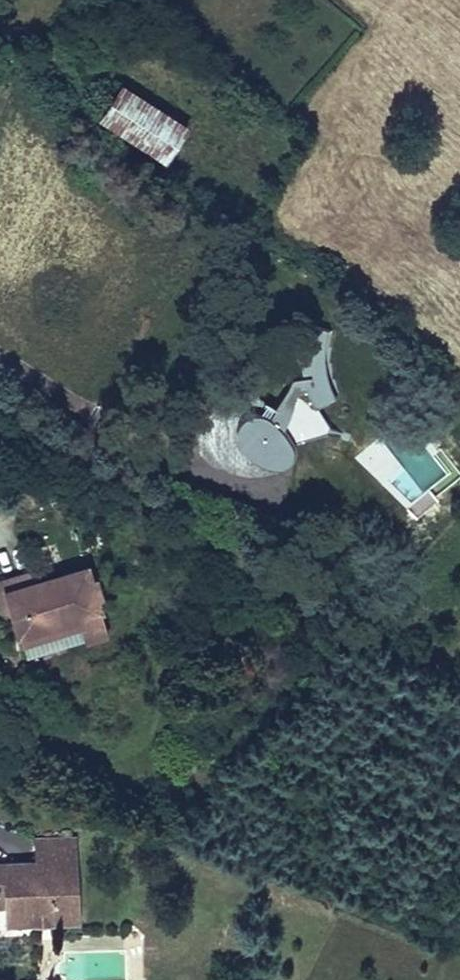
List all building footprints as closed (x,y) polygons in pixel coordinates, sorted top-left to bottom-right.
[(7,57),(16,65),(26,54),(17,46),(7,57)] [(122,81),(97,121),(162,162),(187,122),(122,81)] [(292,360),(276,365),(282,387),(295,382),(299,397),(326,385),(327,383),(326,381),(322,375),(318,366),(316,358),(314,350),(314,337),(314,325),(315,313),(290,313),(289,323),(290,333),(290,345),(292,360)] [(282,437),(296,419),(267,397),(256,411),(251,410),(244,410),(239,412),(235,416),(233,420),(232,424),(231,430),(234,435),(240,441),(260,456),(265,459),(269,459),(275,457),(280,454),(283,448),(284,443),(282,437)] [(383,445),(370,457),(409,500),(444,469),(430,453),(409,473),(383,445)] [(1,616),(59,597),(63,607),(67,619),(92,610),(70,544),(27,558),(30,565),(16,570),(21,584),(0,591),(0,613),(1,616)] [(21,584),(16,570),(14,562),(10,550),(0,553),(0,591),(21,584)] [(14,562),(16,570),(30,565),(27,558),(14,562)] [(59,597),(1,616),(4,626),(63,607),(59,597)] [(56,811),(38,812),(39,822),(33,823),(34,832),(16,833),(0,834),(0,885),(9,885),(10,892),(61,888),(56,811)] [(0,885),(0,904),(62,899),(61,888),(10,892),(9,885),(0,885)]
